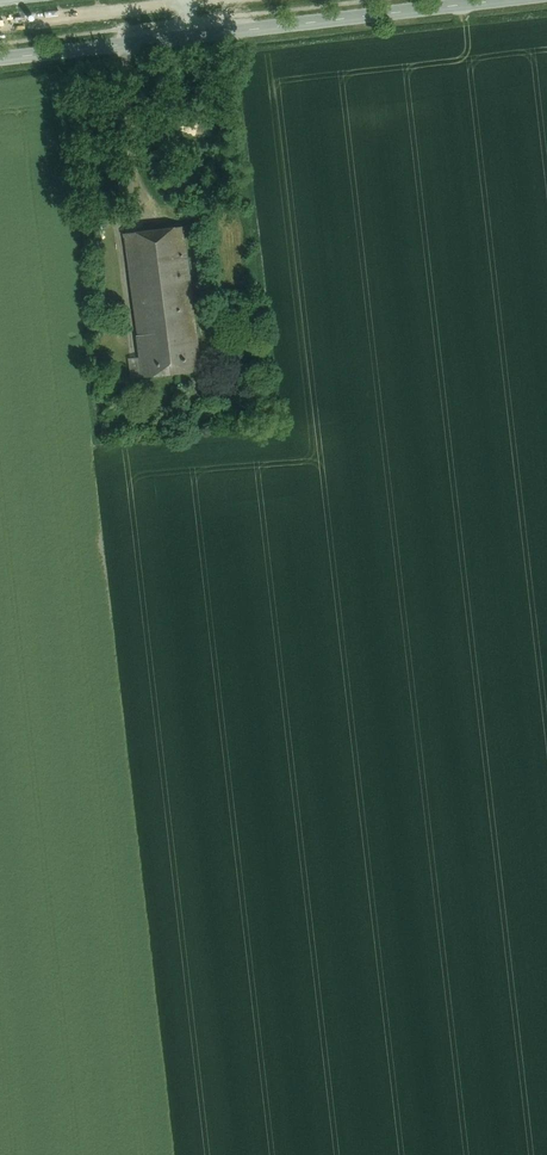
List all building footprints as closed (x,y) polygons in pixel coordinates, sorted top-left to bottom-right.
[(182,222),(118,229),(135,378),(200,370),(182,222)]
